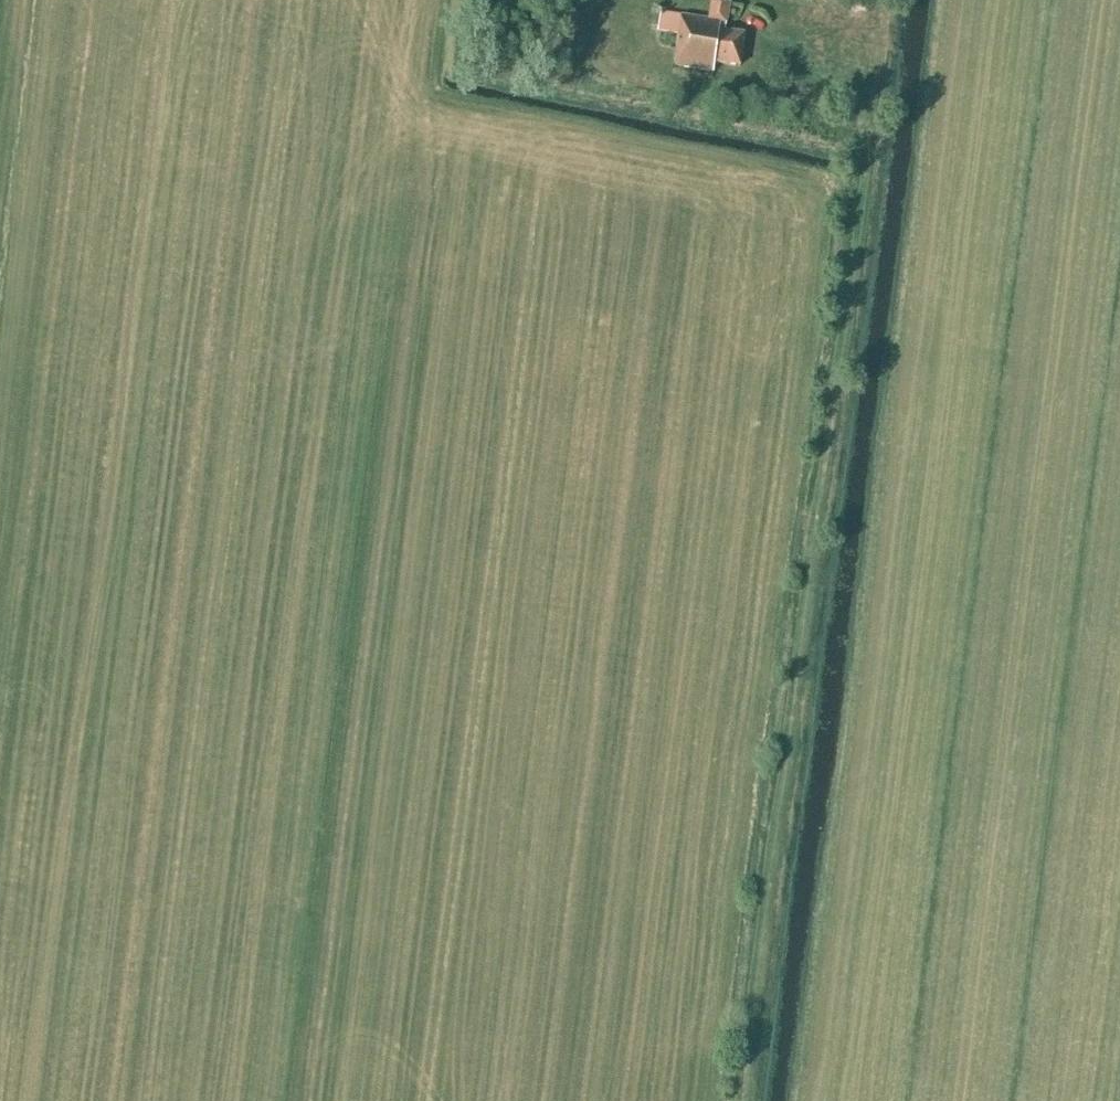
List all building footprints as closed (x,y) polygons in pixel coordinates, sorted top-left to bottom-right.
[(745,34),(725,31),(727,22),(732,3),(719,0),(711,0),(708,20),(681,16),(661,13),(658,31),(678,35),(674,67),(713,72),(715,63),(740,67),(745,34)]
